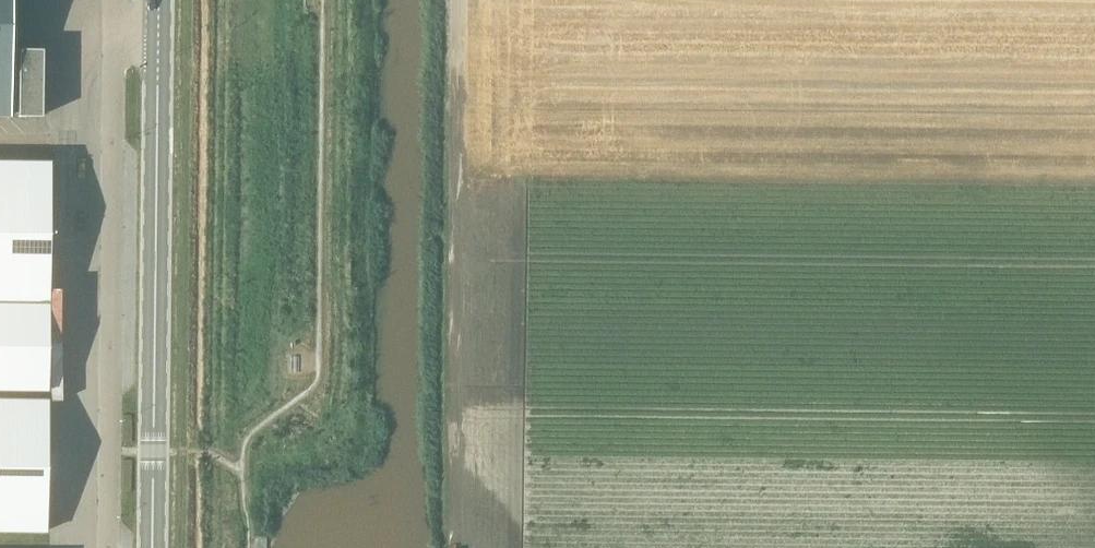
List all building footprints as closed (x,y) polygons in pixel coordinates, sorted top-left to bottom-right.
[(9,114),(9,112),(9,48),(10,0),(0,0),(0,114),(9,114)] [(9,48),(9,112),(18,112),(18,114),(42,114),(42,112),(42,47),(18,46),(18,48),(9,48)] [(48,389),(50,160),(0,159),(0,388),(48,389)] [(46,530),(48,398),(0,397),(0,530),(46,530)]
